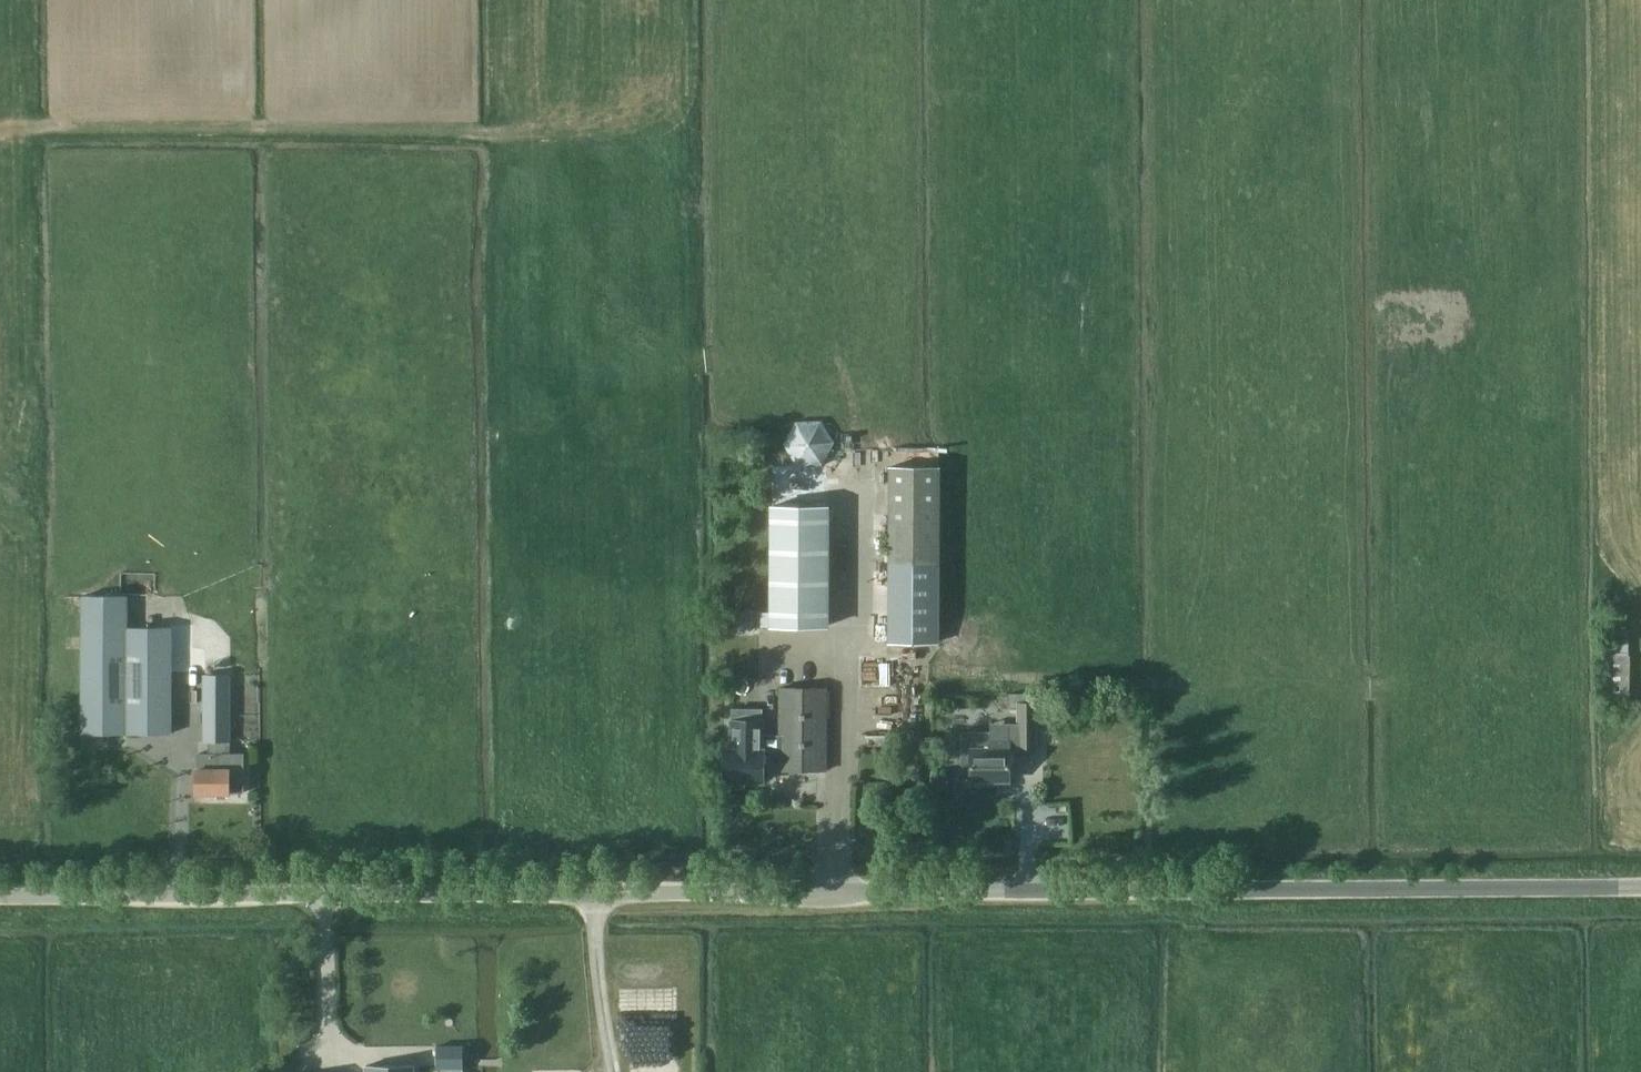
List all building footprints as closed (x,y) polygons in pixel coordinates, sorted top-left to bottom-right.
[(793,422),(791,459),(830,462),(833,424),(793,422)] [(941,563),(944,466),(894,465),(891,561),(941,563)] [(828,506),(773,506),(773,626),(828,626),(828,506)] [(172,732),(172,626),(129,626),(128,594),(81,594),(81,732),(125,733),(172,732)] [(726,626),(735,626),(735,611),(726,611),(726,626)] [(1607,700),(1630,700),(1630,633),(1606,633),(1607,700)] [(230,784),(244,784),(244,753),(230,753),(230,674),(204,674),(204,742),(213,742),(213,753),(198,753),(198,769),(197,769),(197,793),(230,793),(230,784)] [(826,770),(827,687),(780,687),(779,770),(826,770)] [(1009,702),(1018,702),(1036,702),(1036,693),(1009,693),(1009,702)] [(1018,747),(1036,747),(1036,702),(1018,702),(1018,747)] [(763,782),(764,750),(763,750),(764,723),(763,723),(763,712),(734,711),(734,723),(733,723),(732,749),(726,749),(725,781),(763,782)] [(972,780),(1010,780),(1010,736),(990,736),(990,748),(972,748),(972,780)] [(472,1071),(472,1053),(448,1052),(447,1071),(472,1071)]
